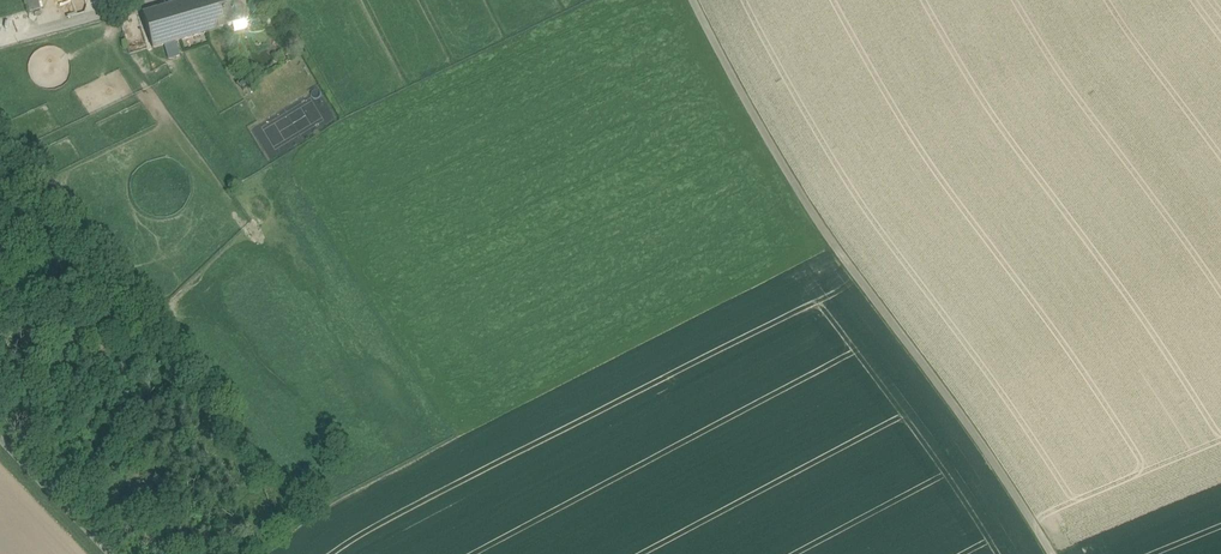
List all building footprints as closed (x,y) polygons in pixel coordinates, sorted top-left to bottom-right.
[(27,11),(39,9),(37,0),(24,0),(27,11)] [(142,13),(153,49),(213,31),(214,36),(218,34),(217,30),(225,27),(225,26),(218,0),(186,0),(142,13)] [(225,26),(248,20),(242,0),(218,0),(225,26)]
